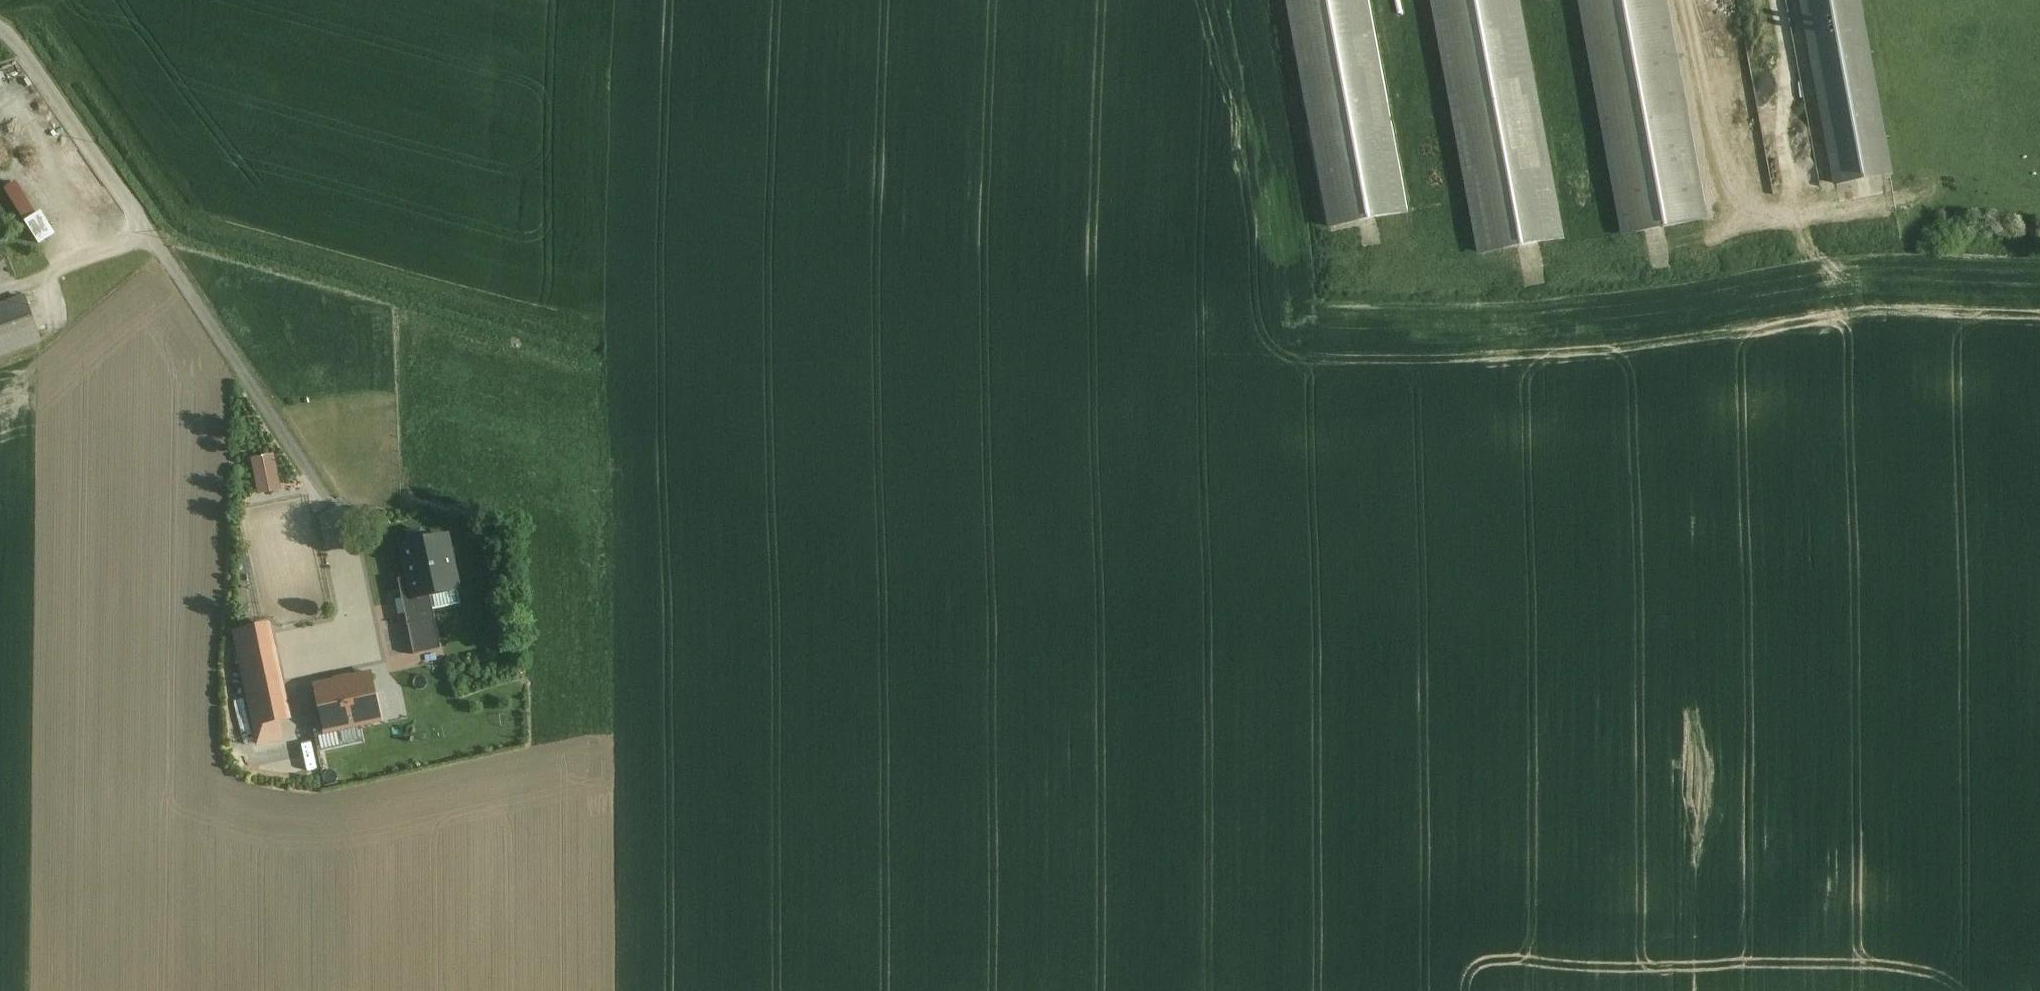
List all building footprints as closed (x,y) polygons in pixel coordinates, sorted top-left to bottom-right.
[(1365,0),(1289,0),(1330,229),(1406,213),(1365,0)] [(1513,0),(1435,0),(1482,254),(1558,240),(1513,0)] [(1628,237),(1701,223),(1661,0),(1583,0),(1628,237)] [(1834,186),(1889,174),(1857,0),(1801,0),(1834,186)] [(26,298),(0,308),(0,357),(41,342),(26,298)] [(278,451),(254,456),(261,493),(286,489),(278,451)] [(459,592),(449,536),(400,546),(413,615),(406,616),(414,656),(443,651),(432,597),(459,592)] [(289,718),(273,646),(239,654),(255,726),(289,718)] [(369,677),(317,689),(326,729),(378,718),(369,677)]
